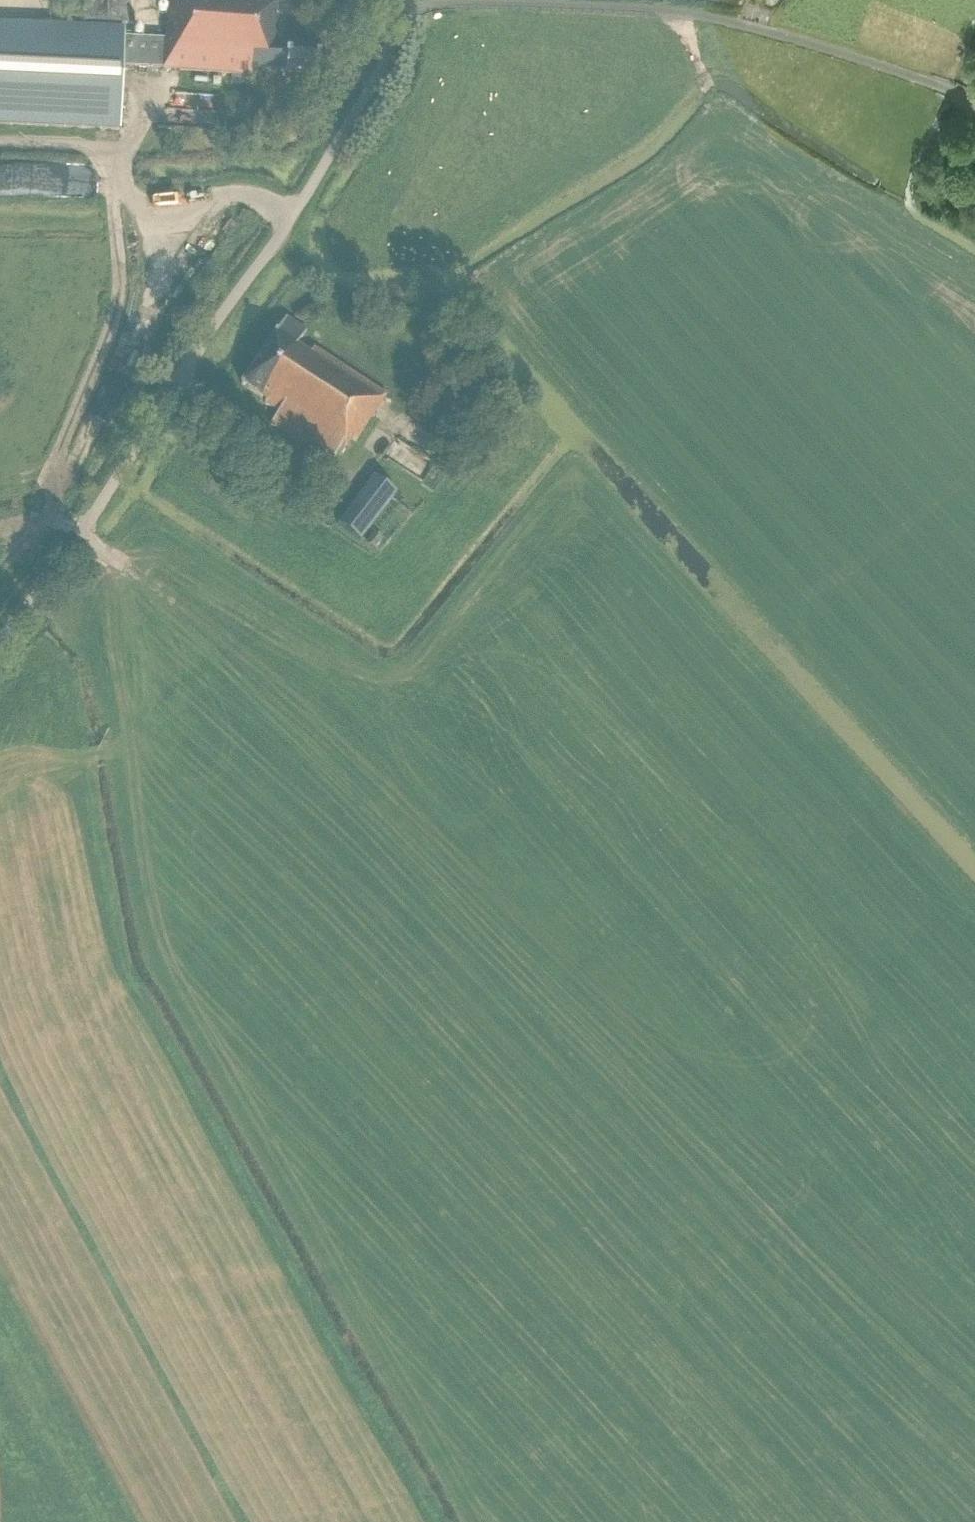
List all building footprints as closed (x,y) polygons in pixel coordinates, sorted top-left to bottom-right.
[(128,0),(83,0),(82,23),(127,24),(128,0)] [(122,65),(163,68),(163,70),(250,77),(251,71),(317,75),(319,48),(276,45),(278,18),(275,18),(276,0),(168,0),(165,39),(124,37),(122,65)] [(124,37),(124,29),(0,23),(0,125),(119,131),(122,65),(124,37)] [(309,354),(296,345),(306,332),(285,318),(240,385),(266,402),(264,404),(278,413),(270,425),(330,464),(337,452),(341,455),(351,441),(354,443),(385,396),(313,349),(309,354)] [(360,543),(395,494),(372,476),(336,525),(360,543)] [(382,541),(373,535),(366,545),(375,551),(382,541)]
